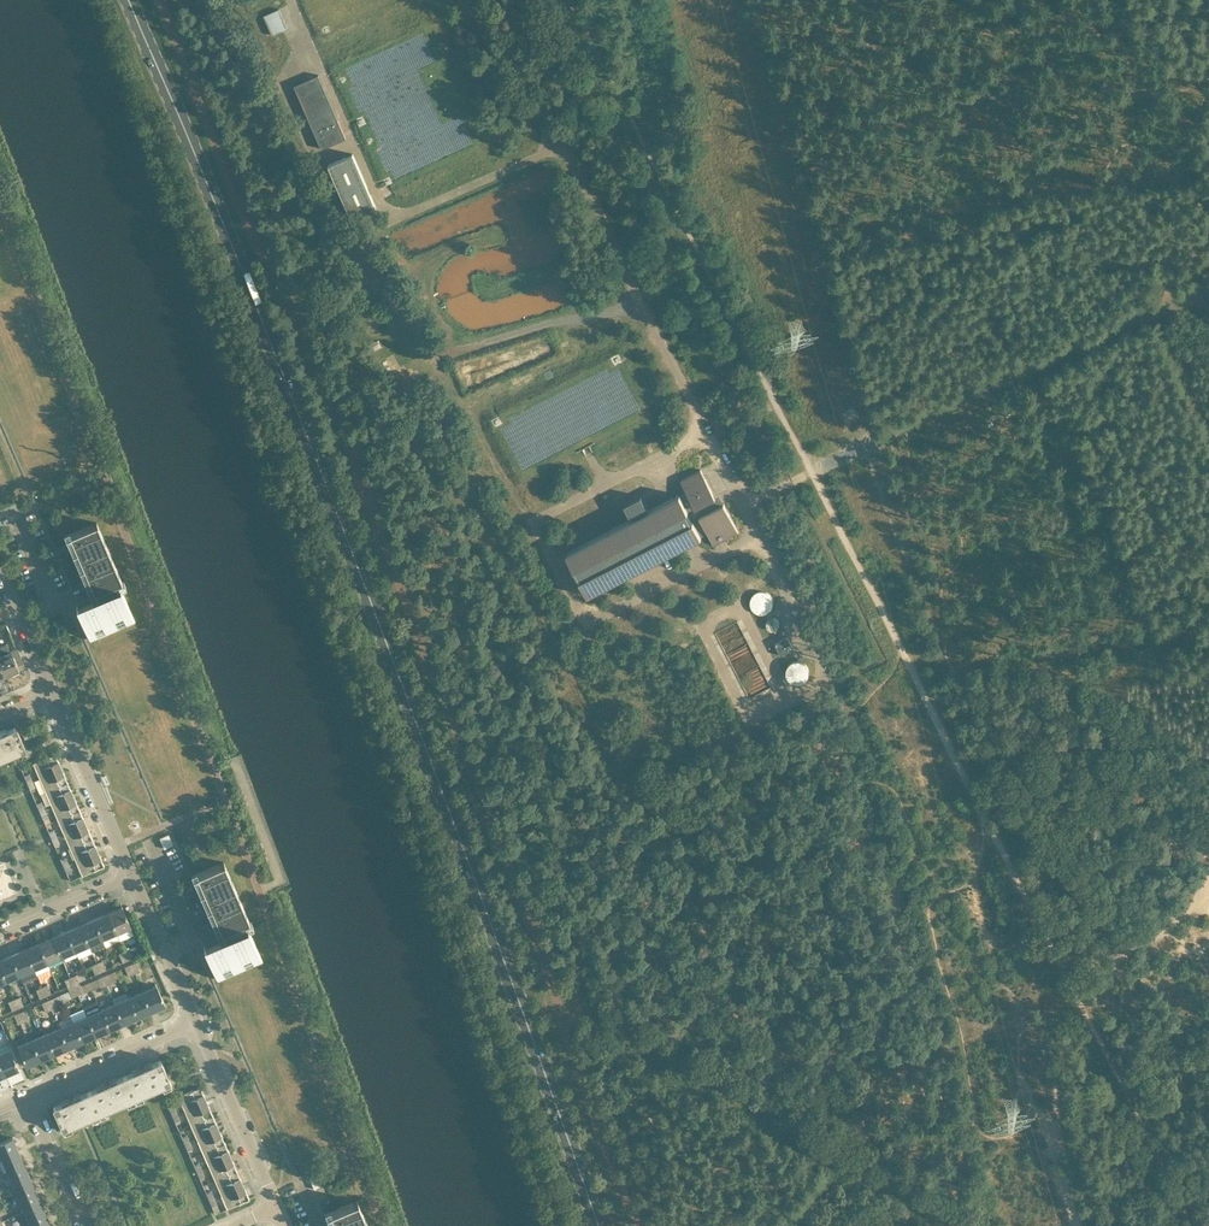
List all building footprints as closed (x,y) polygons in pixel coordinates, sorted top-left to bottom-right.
[(288,28),(279,9),(264,15),(273,35),(288,28)] [(319,75),(295,85),(322,148),(346,138),(319,75)] [(353,153),(328,164),(352,218),(376,207),(353,153)] [(724,503),(717,507),(712,499),(715,497),(701,469),(680,480),(686,491),(680,495),(679,494),(566,553),(587,595),(701,536),(707,532),(714,544),(738,532),(724,503)] [(641,495),(624,504),(631,517),(648,508),(641,495)] [(96,522),(64,536),(68,544),(72,542),(96,597),(76,606),(91,640),(135,621),(118,582),(122,581),(96,522)] [(757,591),(752,609),(769,614),(774,595),(757,591)] [(780,655),(794,648),(787,636),(774,643),(780,655)] [(0,655),(0,665),(4,675),(9,673),(10,675),(19,671),(18,669),(25,666),(17,647),(0,655)] [(803,658),(786,666),(794,683),(811,675),(803,658)] [(760,665),(740,676),(750,696),(770,685),(760,665)] [(24,747),(25,750),(26,750),(15,726),(15,727),(14,727),(0,733),(0,758),(24,747)] [(61,768),(55,753),(33,763),(39,777),(61,768)] [(67,782),(61,768),(39,777),(45,791),(67,782)] [(74,796),(67,782),(45,791),(52,805),(74,796)] [(80,810),(74,796),(52,805),(58,819),(80,810)] [(86,824),(80,810),(58,819),(64,833),(86,824)] [(92,838),(86,824),(64,833),(70,847),(92,838)] [(164,847),(173,844),(170,833),(161,836),(164,847)] [(98,852),(92,838),(70,847),(76,861),(98,852)] [(104,866),(98,852),(76,861),(82,876),(104,866)] [(249,920),(223,862),(191,876),(195,884),(200,882),(224,937),(204,946),(218,979),(262,960),(245,922),(249,920)] [(122,906),(108,912),(117,932),(131,926),(122,906)] [(117,932),(108,912),(94,918),(103,938),(117,932)] [(103,938),(94,918),(80,924),(89,944),(103,938)] [(89,944),(80,924),(66,930),(75,951),(89,944)] [(75,951),(66,930),(53,936),(61,957),(75,951)] [(61,957),(53,936),(39,942),(48,963),(61,957)] [(48,963),(39,942),(25,948),(34,969),(48,963)] [(34,969),(25,948),(11,954),(20,975),(34,969)] [(131,948),(125,951),(129,959),(134,957),(131,948)] [(129,959),(125,951),(119,953),(123,962),(129,959)] [(11,954),(0,959),(0,967),(6,981),(20,975),(11,954)] [(103,960),(97,963),(101,971),(106,969),(103,960)] [(136,961),(131,964),(134,972),(140,970),(136,961)] [(101,971),(97,963),(91,965),(95,974),(101,971)] [(134,972),(131,964),(125,966),(128,975),(134,972)] [(108,973),(103,976),(107,985),(112,982),(108,973)] [(77,975),(70,977),(74,986),(80,983),(77,975)] [(107,985),(103,976),(97,978),(101,987),(107,985)] [(74,986),(70,977),(65,980),(69,988),(74,986)] [(84,992),(80,983),(74,986),(78,994),(84,992)] [(48,984),(42,987),(46,996),(51,993),(48,984)] [(156,985),(142,990),(142,991),(151,1011),(165,1005),(156,985)] [(78,994),(74,986),(69,988),(72,997),(78,994)] [(46,996),(42,987),(36,989),(40,998),(46,996)] [(151,1011),(142,991),(128,997),(137,1017),(151,1011)] [(20,996),(14,999),(18,1008),(23,1005),(20,996)] [(137,1017),(128,997),(114,1003),(123,1023),(137,1017)] [(53,998),(48,1000),(51,1009),(57,1006),(53,998)] [(18,1008),(14,999),(8,1001),(12,1010),(18,1008)] [(51,1009),(48,1000),(42,1003),(46,1011),(51,1009)] [(114,1002),(114,1003),(101,1009),(109,1029),(123,1023),(114,1002)] [(109,1029),(101,1009),(87,1015),(96,1035),(109,1029)] [(25,1010),(20,1012),(24,1021),(29,1018),(25,1010)] [(24,1021),(20,1012),(14,1015),(18,1023),(20,1022),(24,1021)] [(96,1035),(87,1015),(73,1021),(82,1041),(96,1035)] [(82,1041),(73,1021),(59,1027),(68,1047),(82,1041)] [(68,1047),(59,1027),(45,1033),(54,1053),(68,1047)] [(54,1053),(45,1033),(32,1039),(40,1059),(54,1053)] [(40,1059),(32,1039),(18,1045),(27,1065),(40,1059)] [(10,1048),(0,1052),(0,1064),(5,1075),(19,1069),(10,1048)] [(133,1097),(169,1081),(171,1084),(161,1060),(160,1060),(161,1060),(160,1060),(124,1076),(133,1097)] [(98,1112),(133,1097),(124,1076),(89,1091),(98,1112)] [(207,1100),(200,1086),(178,1096),(184,1110),(207,1100)] [(89,1091),(68,1100),(53,1106),(63,1130),(64,1130),(63,1127),(98,1112),(89,1091)] [(213,1114),(207,1100),(184,1110),(191,1124),(213,1114)] [(219,1128),(213,1114),(191,1124),(197,1138),(219,1128)] [(225,1143),(219,1128),(197,1138),(203,1152),(225,1143)] [(13,1137),(0,1142),(0,1158),(2,1157),(19,1150),(13,1137)] [(231,1157),(225,1143),(203,1152),(209,1166),(231,1157)] [(25,1163),(19,1150),(2,1157),(8,1171),(25,1163)] [(237,1171),(231,1157),(209,1166),(215,1180),(237,1171)] [(30,1177),(25,1163),(8,1171),(13,1184),(30,1177)] [(243,1185),(237,1171),(215,1180),(221,1194),(243,1185)] [(36,1190),(30,1177),(13,1184),(18,1194),(19,1197),(36,1190)] [(250,1199),(243,1185),(221,1194),(227,1208),(250,1199)] [(42,1203),(36,1190),(19,1197),(25,1211),(42,1203)] [(325,1214),(328,1222),(333,1220),(335,1225),(368,1225),(357,1200),(325,1214)] [(48,1216),(42,1203),(25,1211),(31,1224),(48,1216)] [(48,1216),(31,1224),(32,1225),(52,1225),(48,1216)]
